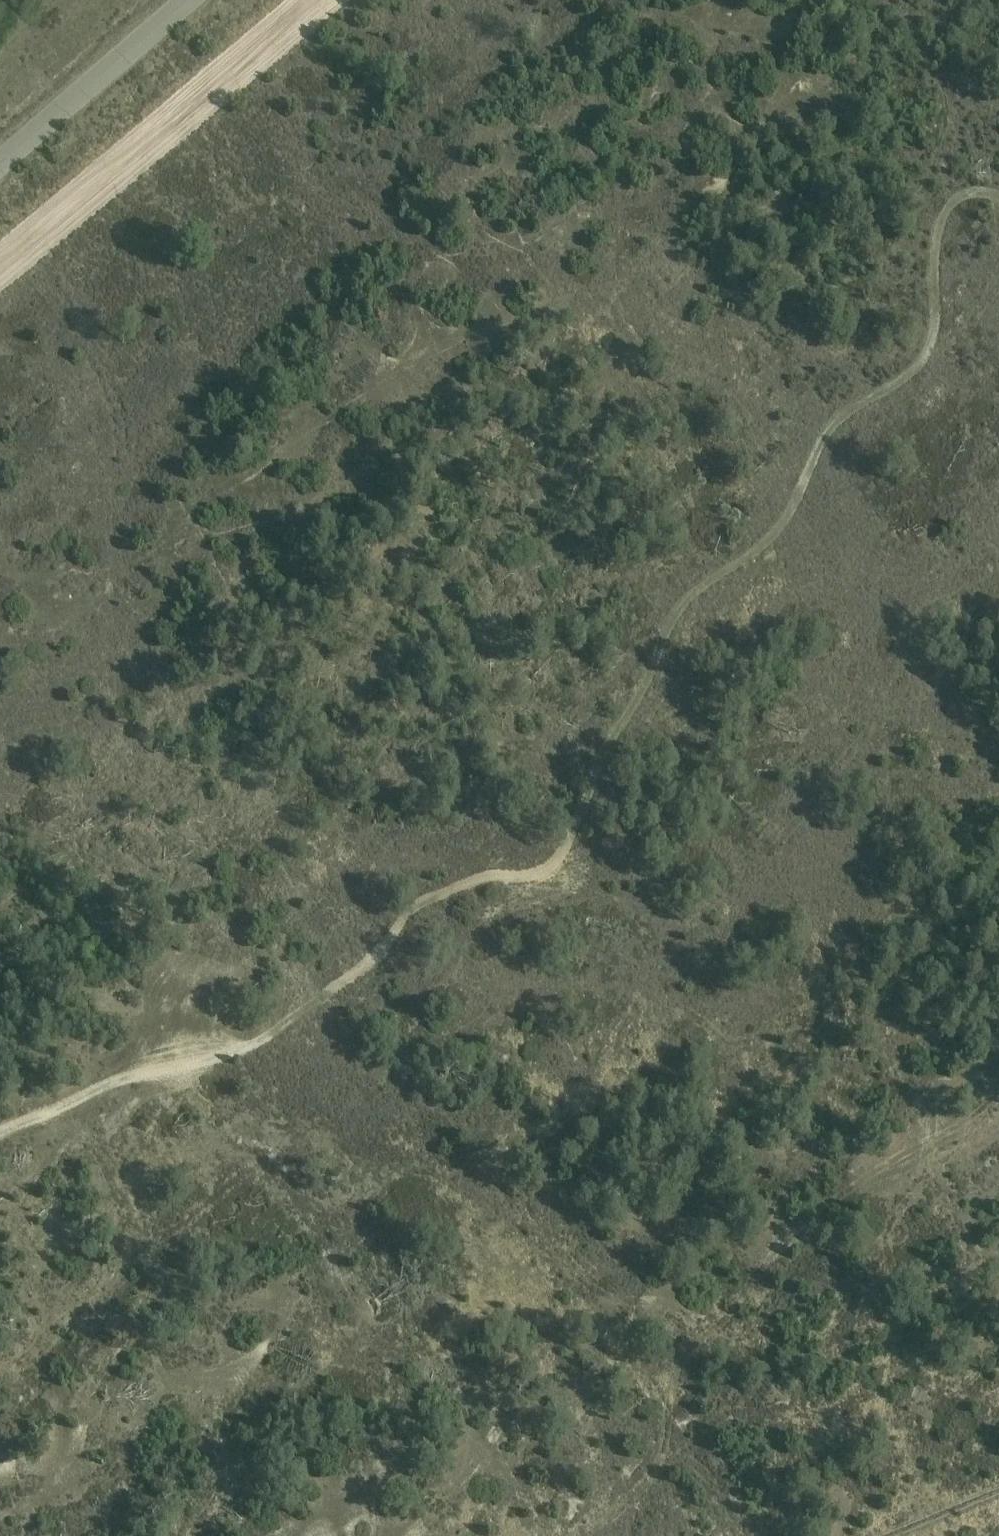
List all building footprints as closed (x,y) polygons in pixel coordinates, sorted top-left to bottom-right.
[(800,103),(806,114),(820,107),(814,96),(800,103)]
